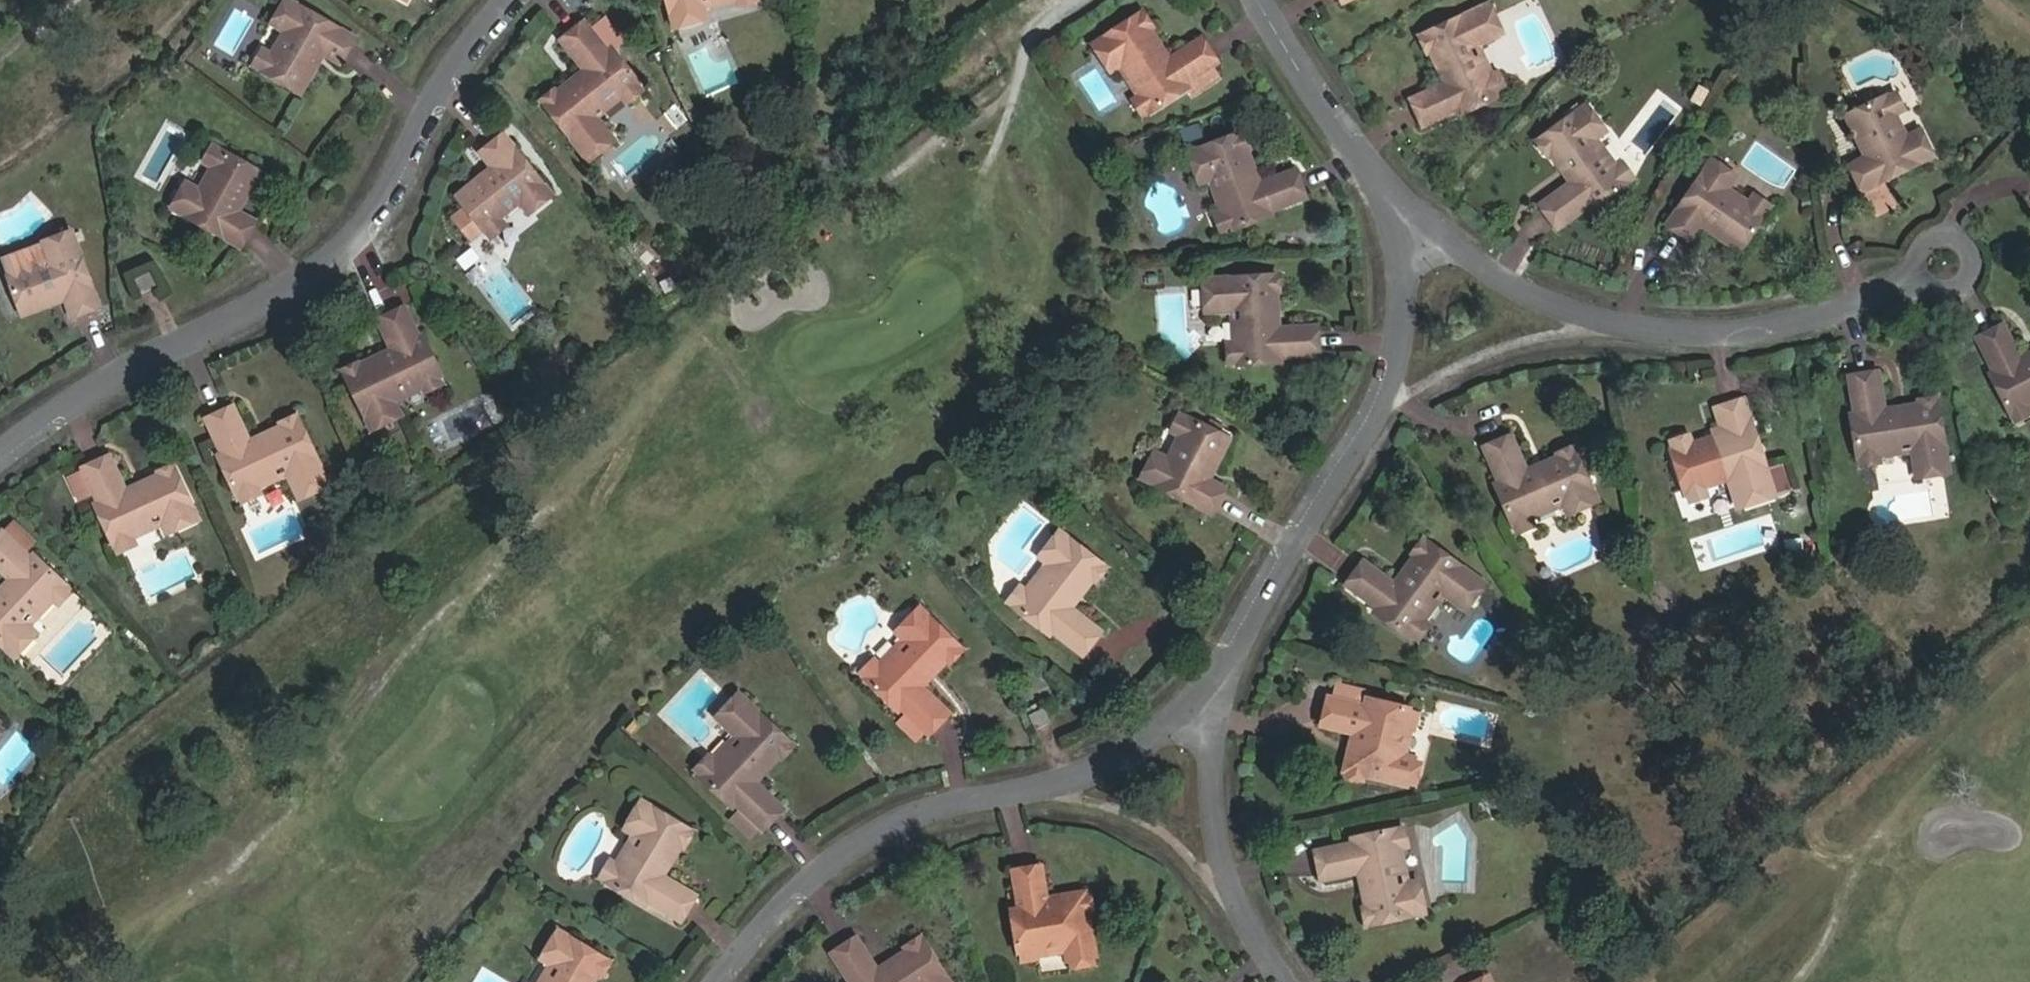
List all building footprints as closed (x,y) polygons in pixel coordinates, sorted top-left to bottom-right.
[(664,25),(668,24),(693,17),(694,16),(691,0),(656,0),(664,25)] [(297,96),(314,67),(307,63),(307,62),(312,53),(319,57),(337,67),(352,41),(285,3),(283,7),(273,26),(272,30),(282,35),(268,57),(259,75),(297,96)] [(268,24),(273,26),(283,7),(279,4),(268,24)] [(1444,73),(1439,84),(1405,100),(1418,127),(1455,109),(1457,113),(1498,94),(1499,90),(1497,84),(1495,81),(1492,78),(1491,77),(1486,79),(1475,57),(1468,61),(1464,50),(1496,36),(1481,6),(1418,35),(1420,40),(1414,42),(1414,50),(1415,51),(1417,55),(1421,58),(1427,56),(1431,66),(1443,60),(1448,72),(1444,73)] [(693,17),(668,24),(669,30),(695,22),(693,17)] [(569,92),(558,79),(545,91),(542,88),(531,97),(578,155),(583,151),(599,140),(604,135),(582,109),(589,102),(597,110),(616,95),(633,81),(606,47),(599,52),(575,18),(553,35),(573,67),(566,73),(576,87),(569,92)] [(1093,56),(1104,71),(1107,76),(1125,64),(1132,73),(1123,80),(1137,98),(1130,102),(1143,121),(1184,91),(1181,87),(1213,64),(1197,42),(1165,62),(1156,59),(1150,62),(1143,52),(1153,45),(1135,19),(1090,52),(1093,56)] [(1156,59),(1165,62),(1153,45),(1143,52),(1150,62),(1156,59)] [(247,69),(259,75),(268,57),(257,50),(247,69)] [(307,63),(314,67),(319,57),(312,53),(307,62),(307,63)] [(1100,74),(1104,71),(1093,56),(1089,59),(1100,74)] [(1431,66),(1439,84),(1444,73),(1448,72),(1443,60),(1431,66)] [(566,73),(558,79),(569,92),(576,87),(566,73)] [(640,89),(633,81),(616,95),(624,104),(640,89)] [(1892,91),(1883,95),(1893,116),(1902,112),(1892,91)] [(1839,116),(1855,148),(1867,143),(1872,153),(1860,159),(1843,167),(1855,191),(1858,190),(1876,182),(1927,158),(1926,154),(1918,137),(1915,133),(1903,138),(1893,116),(1883,95),(1839,116)] [(1564,173),(1564,183),(1533,206),(1553,230),(1584,206),(1587,210),(1627,179),(1617,164),(1607,172),(1592,152),(1585,157),(1579,149),(1596,135),(1592,130),(1581,116),(1576,110),(1530,145),(1539,157),(1544,154),(1552,165),(1562,157),(1571,169),(1564,173)] [(1581,116),(1592,130),(1595,128),(1584,113),(1581,116)] [(526,211),(540,199),(546,194),(499,133),(473,150),(487,167),(494,176),(484,183),(476,175),(448,196),(475,230),(494,216),(512,202),(522,213),(526,211)] [(1607,172),(1617,164),(1596,135),(1579,149),(1585,157),(1592,152),(1607,172)] [(1921,135),(1918,137),(1926,154),(1929,152),(1921,135)] [(1214,192),(1222,214),(1228,231),(1267,217),(1265,213),(1301,199),(1292,173),(1256,186),(1248,180),(1243,181),(1238,170),(1249,166),(1239,136),(1187,154),(1190,163),(1198,180),(1200,185),(1220,178),(1224,187),(1214,192)] [(599,140),(583,151),(589,155),(604,145),(599,140)] [(1855,148),(1860,159),(1872,153),(1867,143),(1855,148)] [(199,167),(207,172),(217,153),(209,148),(199,167)] [(251,225),(235,216),(224,210),(229,201),(241,207),(258,175),(217,153),(207,172),(195,193),(183,187),(181,191),(172,207),(169,213),(238,249),(251,225)] [(1552,165),(1564,183),(1564,173),(1571,169),(1562,157),(1552,165)] [(1713,162),(1710,166),(1728,178),(1731,174),(1713,162)] [(1191,183),(1198,180),(1190,163),(1185,165),(1191,183)] [(1728,178),(1710,166),(1705,163),(1662,226),(1688,243),(1697,229),(1704,218),(1713,224),(1706,235),(1736,255),(1762,217),(1744,205),(1723,192),(1731,180),(1728,178)] [(1256,186),(1249,166),(1238,170),(1243,181),(1248,180),(1256,186)] [(494,176),(487,167),(476,175),(484,183),(494,176)] [(1876,182),(1858,190),(1869,213),(1887,204),(1876,182)] [(167,205),(172,207),(181,191),(176,188),(167,205)] [(1751,195),(1744,205),(1762,217),(1768,207),(1751,195)] [(544,203),(540,199),(526,211),(530,215),(544,203)] [(224,210),(235,216),(241,207),(229,201),(224,210)] [(1228,231),(1222,214),(1212,218),(1218,234),(1228,231)] [(503,226),(494,216),(475,230),(483,240),(503,226)] [(1704,218),(1697,229),(1706,235),(1713,224),(1704,218)] [(48,246),(70,239),(69,235),(47,242),(48,246)] [(62,293),(66,301),(73,319),(99,309),(73,238),(70,239),(48,246),(44,247),(48,260),(26,268),(8,275),(23,317),(47,308),(52,299),(52,296),(62,293)] [(4,263),(8,275),(26,268),(22,257),(4,263)] [(1264,309),(1277,309),(1275,298),(1281,297),(1281,284),(1273,283),(1273,279),(1205,282),(1206,314),(1240,313),(1241,324),(1234,325),(1235,350),(1229,351),(1227,355),(1228,366),(1234,368),(1281,365),(1280,360),(1315,359),(1314,330),(1277,332),(1270,321),(1264,322),(1264,309)] [(131,289),(140,305),(155,297),(147,280),(131,289)] [(47,308),(66,301),(62,293),(52,296),(52,299),(47,308)] [(390,349),(383,352),(403,397),(421,389),(426,392),(435,388),(434,383),(441,378),(420,334),(414,337),(402,309),(376,321),(390,349)] [(1277,332),(1277,309),(1264,309),(1264,322),(1270,321),(1277,332)] [(2008,412),(2025,403),(2029,400),(2029,361),(2029,359),(2019,357),(2000,325),(1976,336),(1995,371),(1988,374),(2008,412)] [(2019,357),(2029,359),(2029,361),(2029,351),(2019,357)] [(383,352),(370,358),(391,403),(403,397),(383,352)] [(391,403),(370,358),(360,364),(353,364),(343,368),(342,375),(367,427),(396,413),(391,403)] [(1890,414),(1882,409),(1877,374),(1849,378),(1854,415),(1849,416),(1856,460),(1862,463),(1872,462),(1876,456),(1897,452),(1896,445),(1910,443),(1915,476),(1946,471),(1936,402),(1930,403),(1927,395),(1912,397),(1913,403),(1901,406),(1903,419),(1892,421),(1890,414)] [(1772,492),(1763,467),(1741,401),(1715,410),(1721,428),(1711,431),(1714,441),(1706,444),(1705,440),(1689,445),(1687,437),(1671,442),(1674,449),(1668,451),(1682,494),(1705,487),(1728,479),(1735,503),(1740,502),(1742,502),(1766,494),(1772,492)] [(2008,412),(2013,422),(2029,414),(2029,413),(2025,403),(2008,412)] [(215,457),(234,494),(250,487),(273,477),(269,469),(281,464),(289,484),(293,482),(312,471),(316,469),(292,417),(279,423),(280,425),(268,431),(272,442),(263,447),(260,442),(247,440),(230,406),(205,418),(221,454),(215,457)] [(1901,406),(1882,409),(1890,414),(1892,421),(1903,419),(1901,406)] [(1167,434),(1177,439),(1185,421),(1176,417),(1167,434)] [(1151,460),(1141,479),(1139,483),(1209,517),(1221,491),(1205,483),(1194,478),(1199,469),(1209,473),(1226,441),(1185,421),(1177,439),(1164,462),(1153,456),(1151,460)] [(268,431),(247,440),(260,442),(263,447),(272,442),(268,431)] [(1532,474),(1523,471),(1508,436),(1483,447),(1497,483),(1492,485),(1507,524),(1529,515),(1548,507),(1544,497),(1554,493),(1563,514),(1594,501),(1570,451),(1563,449),(1554,453),(1552,458),(1541,463),(1546,476),(1536,481),(1532,474)] [(139,498),(123,490),(107,456),(81,469),(97,503),(91,506),(109,544),(127,536),(150,525),(148,519),(157,516),(165,533),(171,530),(191,521),(193,520),(168,466),(158,471),(159,474),(143,481),(149,494),(139,498)] [(1136,476),(1141,479),(1151,460),(1146,457),(1136,476)] [(1785,460),(1763,467),(1772,492),(1792,484),(1785,460)] [(1541,463),(1523,471),(1532,474),(1536,481),(1546,476),(1541,463)] [(1194,478),(1205,483),(1209,473),(1199,469),(1194,478)] [(314,475),(312,471),(293,482),(296,484),(314,475)] [(143,481),(123,490),(139,498),(149,494),(143,481)] [(250,487),(234,494),(239,505),(255,498),(250,487)] [(1705,487),(1682,494),(1685,506),(1708,498),(1705,487)] [(1769,501),(1766,494),(1742,502),(1740,502),(1743,509),(1769,501)] [(1529,515),(1507,524),(1511,534),(1532,526),(1529,515)] [(192,526),(191,521),(171,530),(173,534),(192,526)] [(127,536),(109,544),(115,554),(131,547),(127,536)] [(44,600),(58,583),(30,558),(26,561),(0,537),(0,577),(5,582),(4,591),(11,598),(2,606),(0,604),(0,647),(10,656),(12,653),(28,636),(31,633),(17,620),(25,610),(31,615),(44,600)] [(1043,578),(1027,598),(1015,613),(1047,638),(1051,634),(1080,656),(1098,635),(1067,611),(1073,602),(1064,595),(1070,588),(1080,596),(1088,585),(1097,584),(1102,576),(1100,570),(1059,538),(1056,543),(1042,559),(1039,563),(1053,575),(1048,582),(1043,578)] [(1038,555),(1042,559),(1056,543),(1052,539),(1038,555)] [(1361,558),(1343,581),(1374,605),(1370,609),(1404,636),(1406,633),(1410,635),(1416,635),(1420,630),(1419,623),(1417,621),(1431,602),(1426,598),(1433,589),(1459,609),(1478,585),(1422,540),(1416,542),(1412,547),(1413,553),(1404,566),(1412,572),(1406,580),(1402,577),(1395,578),(1392,582),(1361,558)] [(1402,577),(1406,580),(1412,572),(1404,566),(1395,578),(1402,577)] [(0,588),(0,604),(2,606),(11,598),(4,591),(5,582),(0,588)] [(58,583),(44,600),(55,609),(69,593),(58,583)] [(1073,602),(1080,596),(1070,588),(1064,595),(1073,602)] [(1015,613),(1027,598),(1018,590),(1006,606),(1015,613)] [(896,631),(901,635),(917,618),(913,614),(896,631)] [(881,671),(868,685),(898,714),(900,711),(927,737),(947,715),(920,691),(922,679),(916,674),(926,665),(935,674),(942,667),(950,665),(956,658),(954,648),(920,615),(917,618),(901,635),(898,638),(911,651),(902,660),(897,655),(881,671)] [(33,640),(28,636),(12,653),(17,658),(33,640)] [(858,676),(868,685),(881,671),(872,662),(858,676)] [(922,679),(920,691),(935,674),(926,665),(916,674),(922,679)] [(1402,731),(1412,727),(1413,720),(1409,710),(1365,701),(1363,707),(1326,699),(1320,727),(1346,734),(1344,739),(1344,744),(1348,748),(1352,750),(1350,758),(1348,757),(1338,755),(1334,770),(1345,773),(1344,778),(1352,780),(1359,782),(1361,776),(1407,787),(1408,781),(1413,764),(1414,759),(1404,756),(1395,755),(1402,731)] [(717,717),(723,722),(737,706),(732,701),(717,717)] [(737,706),(723,722),(720,726),(742,745),(735,754),(729,749),(713,768),(706,765),(698,773),(703,778),(699,783),(732,812),(736,809),(761,832),(780,811),(753,789),(756,776),(752,772),(750,771),(750,770),(758,762),(759,762),(769,771),(776,763),(780,766),(784,767),(793,759),(792,754),(788,750),(791,747),(741,702),(737,706)] [(1032,729),(1049,721),(1042,706),(1025,714),(1032,729)] [(1404,756),(1412,727),(1402,731),(1395,755),(1404,756)] [(756,776),(753,789),(768,771),(769,771),(759,762),(758,762),(750,770),(750,771),(752,772),(756,776)] [(1419,766),(1413,764),(1408,781),(1415,783),(1419,766)] [(1352,780),(1344,778),(1342,783),(1359,787),(1359,782),(1352,780)] [(660,856),(671,861),(677,850),(682,850),(688,840),(688,834),(641,808),(640,810),(627,832),(625,835),(642,844),(636,854),(629,850),(617,871),(609,888),(642,906),(644,904),(677,921),(691,897),(661,879),(662,870),(654,867),(660,856)] [(627,832),(640,810),(636,809),(624,830),(627,832)] [(1398,829),(1388,832),(1392,853),(1403,850),(1398,829)] [(1353,874),(1354,880),(1356,880),(1365,884),(1370,883),(1372,891),(1357,894),(1364,926),(1417,913),(1415,908),(1410,890),(1408,883),(1391,889),(1388,877),(1398,874),(1392,853),(1388,832),(1347,841),(1349,846),(1310,853),(1316,880),(1353,874)] [(661,879),(671,861),(660,856),(654,867),(662,870),(661,879)] [(597,882),(609,888),(617,871),(606,866),(597,882)] [(1012,965),(1018,965),(1023,953),(1051,952),(1052,964),(1052,968),(1060,968),(1060,973),(1077,972),(1078,966),(1082,965),(1081,921),(1080,905),(1079,892),(1063,893),(1063,908),(1055,909),(1054,906),(1049,901),(1043,900),(1039,901),(1038,872),(1009,873),(1012,912),(1005,912),(1007,956),(1012,965)] [(1356,880),(1354,880),(1357,894),(1372,891),(1370,883),(1365,884),(1356,880)] [(1415,888),(1410,890),(1415,908),(1421,906),(1415,888)] [(1087,904),(1080,905),(1081,921),(1088,921),(1087,904)] [(595,979),(600,978),(606,967),(605,962),(558,937),(556,940),(547,959),(544,965),(558,972),(553,981),(547,979),(546,981),(593,981),(595,979)] [(547,959),(556,940),(552,939),(543,958),(547,959)] [(873,970),(853,941),(831,956),(847,981),(943,981),(918,944),(903,941),(896,946),(896,956),(890,961),(897,971),(885,979),(880,972),(873,970)] [(1023,953),(1018,965),(1052,964),(1051,952),(1023,953)] [(890,961),(873,970),(880,972),(885,979),(897,971),(890,961)]
